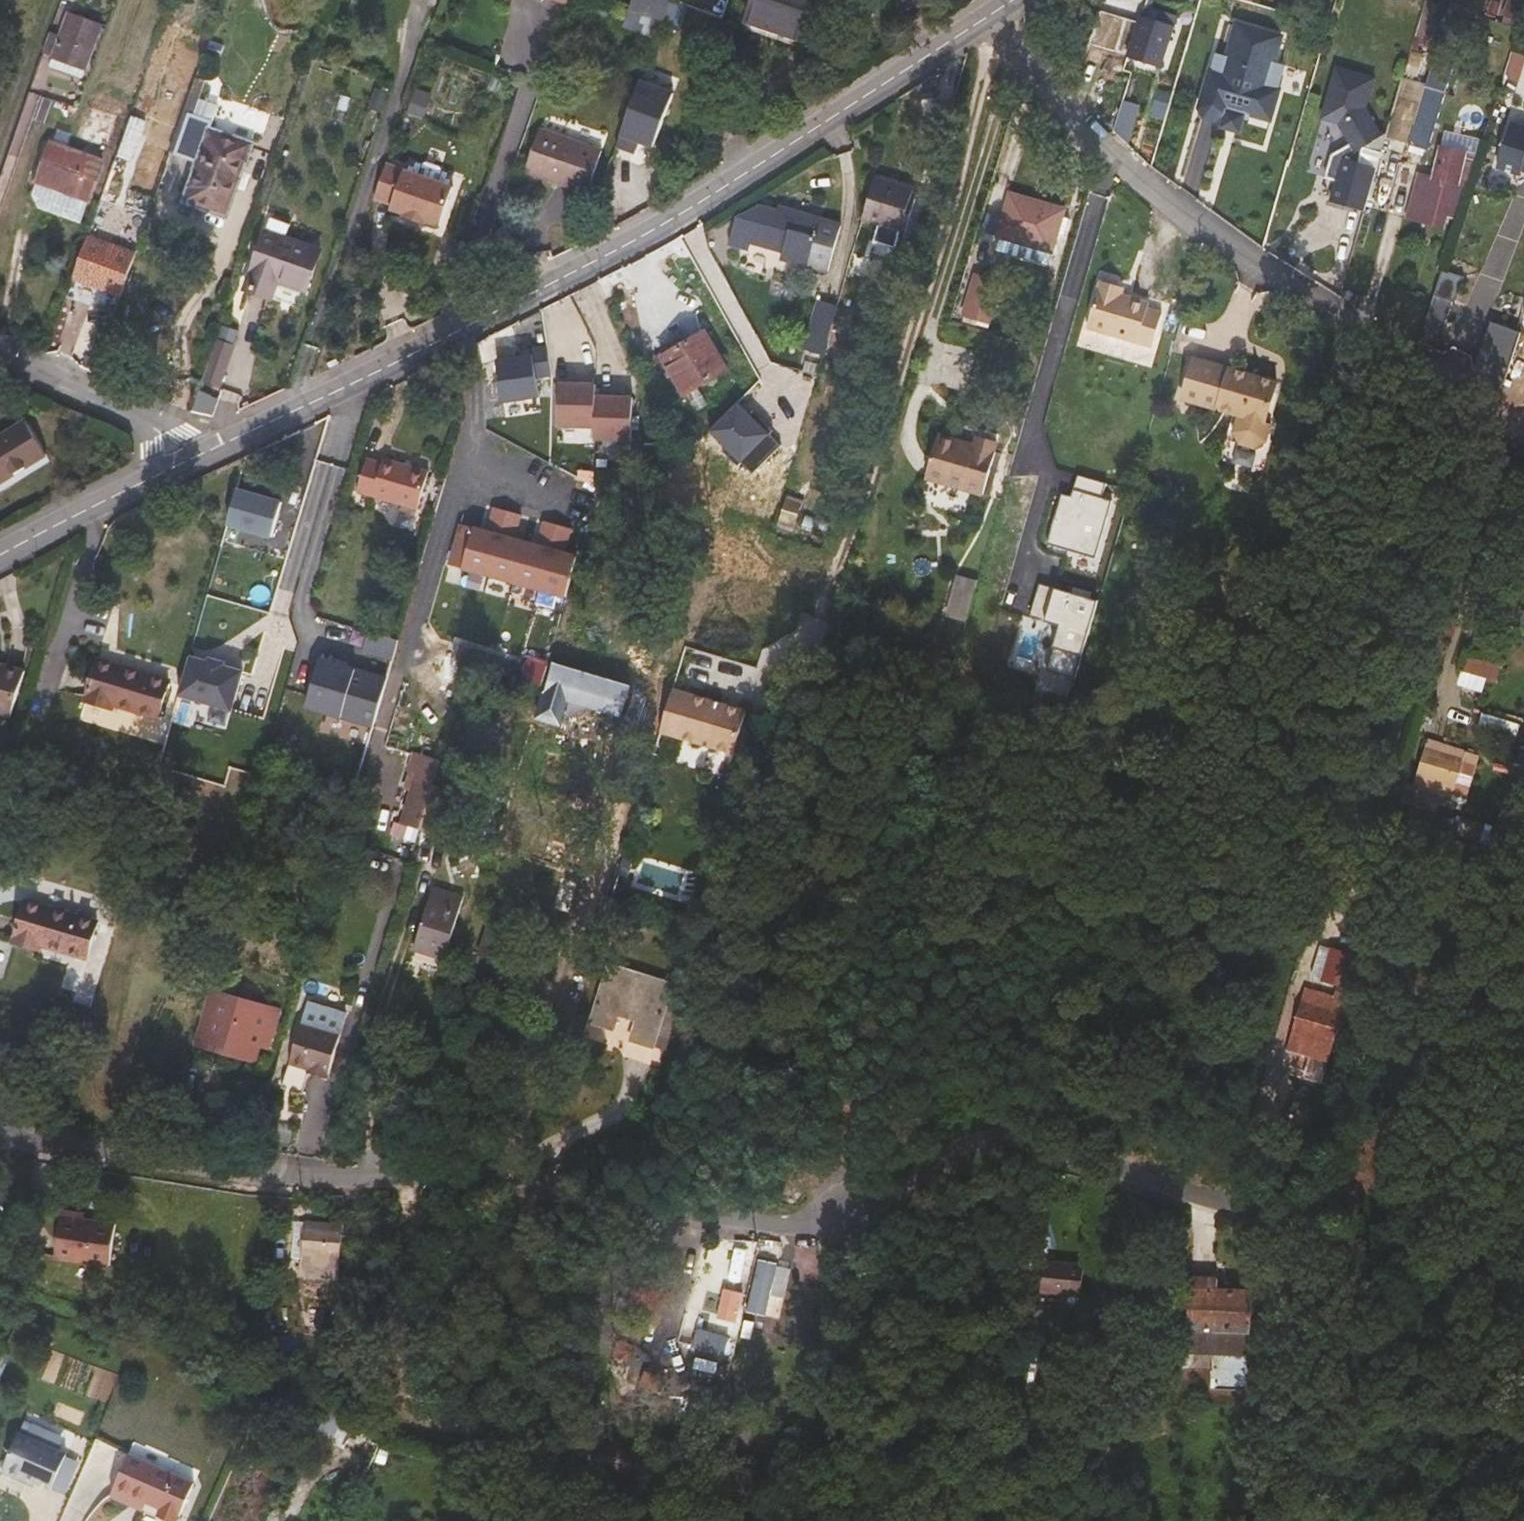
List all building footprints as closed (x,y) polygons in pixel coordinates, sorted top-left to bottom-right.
[(746,22),(798,39),(812,0),(753,0),(746,22)] [(668,23),(684,28),(690,10),(674,5),(668,23)] [(1146,5),(1142,18),(1165,26),(1170,13),(1146,5)] [(1274,53),(1283,26),(1238,13),(1228,48),(1216,45),(1201,98),(1206,107),(1217,110),(1227,105),(1224,116),(1239,120),(1244,105),(1250,107),(1252,103),(1271,109),(1280,78),(1275,76),(1279,62),(1272,60),(1274,53)] [(54,56),(85,68),(100,26),(69,14),(54,56)] [(1174,28),(1165,26),(1142,18),(1138,16),(1126,55),(1161,67),(1174,28)] [(650,38),(654,26),(629,17),(625,28),(650,38)] [(1286,57),(1274,53),(1272,60),(1279,62),(1275,76),(1280,78),(1286,57)] [(1509,54),(1510,77),(1523,77),(1523,53),(1509,54)] [(82,77),(85,68),(54,56),(51,65),(82,77)] [(1366,203),(1388,128),(1382,126),(1367,101),(1375,72),(1338,61),(1323,111),(1340,116),(1354,140),(1334,147),(1328,169),(1339,172),(1332,194),(1366,203)] [(1448,79),(1431,73),(1426,87),(1445,92),(1448,79)] [(1164,104),(1169,89),(1147,80),(1141,96),(1164,104)] [(1427,151),(1445,92),(1426,87),(1408,145),(1427,151)] [(668,108),(636,96),(618,147),(639,154),(641,150),(645,138),(656,142),(668,108)] [(425,104),(411,99),(405,118),(419,123),(425,104)] [(93,109),(83,138),(105,146),(116,117),(93,109)] [(190,115),(185,113),(171,153),(176,155),(190,115)] [(190,115),(176,155),(200,164),(187,201),(227,216),(252,145),(211,130),(214,123),(190,115)] [(146,121),(132,116),(117,157),(131,162),(146,121)] [(559,178),(588,189),(602,150),(539,128),(524,172),(556,184),(559,178)] [(1509,130),(1496,172),(1519,180),(1521,175),(1523,176),(1523,134),(1509,130)] [(651,154),(656,142),(645,138),(641,150),(651,154)] [(87,199),(101,159),(52,142),(43,167),(35,164),(30,179),(87,199)] [(1465,157),(1443,151),(1435,179),(1422,176),(1409,218),(1442,227),(1446,214),(1454,216),(1463,187),(1456,185),(1465,157)] [(453,187),(387,165),(376,196),(393,202),(391,207),(406,212),(405,214),(425,221),(426,219),(440,224),(453,187)] [(586,194),(588,189),(559,178),(556,184),(586,194)] [(919,190),(875,178),(863,219),(880,224),(875,241),(897,248),(902,230),(906,231),(919,190)] [(1052,251),(1064,210),(1010,194),(999,236),(1052,251)] [(747,250),(749,242),(759,206),(735,221),(728,245),(747,250)] [(778,211),(759,206),(749,242),(784,252),(781,260),(828,273),(842,224),(779,206),(778,211)] [(320,251),(266,232),(245,289),(270,298),(277,281),(305,291),(320,251)] [(73,279),(120,297),(135,254),(87,236),(73,279)] [(1428,317),(1448,324),(1463,275),(1444,269),(1428,317)] [(989,323),(1001,284),(976,276),(964,316),(989,323)] [(1087,327),(1152,346),(1162,313),(1148,308),(1149,302),(1123,295),(1125,288),(1101,281),(1087,327)] [(804,349),(822,354),(829,331),(837,305),(818,300),(804,349)] [(727,370),(705,331),(663,357),(685,395),(727,370)] [(843,336),(829,331),(822,354),(836,359),(843,336)] [(1474,375),(1503,393),(1519,340),(1488,331),(1474,375)] [(234,345),(216,338),(202,379),(220,385),(234,345)] [(540,384),(536,354),(520,356),(521,363),(521,365),(509,367),(507,365),(485,368),(491,410),(528,405),(525,386),(540,384)] [(1267,419),(1278,382),(1194,358),(1182,399),(1239,415),(1234,430),(1228,434),(1222,454),(1234,464),(1250,469),(1265,466),(1272,440),(1267,439),(1272,421),(1267,419)] [(624,439),(622,397),(585,398),(585,386),(548,388),(549,430),(586,429),(587,441),(624,439)] [(0,437),(0,485),(47,457),(26,421),(4,435),(0,437)] [(975,438),(972,446),(939,436),(926,479),(984,496),(999,444),(975,438)] [(383,463),(367,459),(357,491),(418,510),(429,472),(385,458),(383,463)] [(1095,571),(1119,496),(1106,492),(1108,485),(1078,476),(1072,497),(1062,495),(1046,549),(1080,559),(1078,566),(1095,571)] [(285,501),(238,488),(228,525),(274,538),(285,501)] [(499,511),(492,534),(519,542),(526,519),(499,511)] [(549,525),(542,549),(567,557),(573,535),(562,532),(562,529),(549,525)] [(454,565),(569,599),(581,561),(567,557),(542,549),(519,542),(492,534),(465,526),(454,565)] [(949,616),(966,622),(978,582),(961,577),(949,616)] [(1082,655),(1098,603),(1040,585),(1032,614),(1060,623),(1053,645),(1082,655)] [(752,654),(759,657),(766,634),(759,631),(752,654)] [(209,663),(190,657),(179,696),(232,711),(243,673),(225,667),(225,664),(210,659),(209,663)] [(159,717),(170,680),(98,659),(86,700),(113,708),(115,704),(159,717)] [(554,662),(540,717),(562,722),(568,698),(625,712),(632,681),(554,662)] [(4,663),(2,669),(0,668),(0,713),(11,716),(25,670),(4,663)] [(374,731),(388,683),(320,664),(306,712),(374,731)] [(749,714),(676,690),(662,733),(736,756),(749,714)] [(1479,732),(1493,737),(1492,739),(1518,748),(1523,731),(1523,726),(1486,713),(1479,732)] [(1432,737),(1429,744),(1477,759),(1465,799),(1474,802),(1489,754),(1432,737)] [(1523,773),(1523,743),(1515,770),(1523,773)] [(1417,785),(1443,793),(1465,799),(1477,759),(1429,744),(1417,785)] [(410,827),(424,831),(438,785),(444,763),(420,756),(415,773),(425,776),(410,827)] [(470,793),(438,785),(424,831),(455,841),(470,793)] [(1437,816),(1443,793),(1417,785),(1410,808),(1437,816)] [(1496,827),(1490,845),(1499,848),(1516,854),(1523,827),(1523,813),(1502,807),(1496,827)] [(1458,816),(1452,833),(1455,834),(1490,845),(1496,827),(1458,816)] [(465,897),(435,887),(414,953),(446,962),(465,897)] [(98,923),(27,902),(15,942),(41,950),(43,946),(88,959),(98,923)] [(500,961),(510,932),(490,925),(480,954),(500,961)] [(1287,1049),(1328,1063),(1355,972),(1332,964),(1322,994),(1305,988),(1287,1049)] [(633,1040),(656,1048),(675,987),(610,967),(592,1023),(614,1030),(619,1015),(638,1021),(633,1040)] [(285,1007),(215,987),(201,1037),(203,1044),(228,1051),(227,1054),(258,1062),(264,1047),(273,1049),(285,1007)] [(686,991),(675,987),(656,1048),(667,1051),(686,991)] [(309,1005),(304,1023),(341,1034),(346,1017),(309,1005)] [(328,1080),(341,1034),(304,1023),(292,1064),(308,1069),(307,1073),(328,1080)] [(120,1225),(67,1212),(57,1255),(111,1267),(120,1225)] [(343,1236),(356,1237),(357,1237),(359,1213),(345,1212),(344,1225),(306,1221),(301,1275),(339,1279),(343,1236)] [(713,1241),(712,1274),(754,1275),(755,1243),(713,1241)] [(790,1266),(758,1260),(749,1311),(781,1317),(790,1266)] [(1084,1266),(1060,1264),(1059,1270),(1043,1268),(1041,1291),(1082,1297),(1084,1266)] [(1218,1276),(1190,1275),(1189,1289),(1218,1290),(1218,1276)] [(710,1281),(697,1336),(712,1339),(717,1315),(730,1318),(737,1287),(710,1281)] [(1212,1355),(1249,1356),(1252,1292),(1218,1290),(1189,1289),(1187,1353),(1212,1355)] [(304,1334),(322,1337),(324,1314),(300,1311),(304,1334)] [(355,1318),(324,1314),(322,1337),(352,1341),(355,1325),(355,1318)] [(1249,1387),(1249,1356),(1212,1355),(1211,1385),(1249,1387)] [(1071,1380),(1072,1360),(1045,1358),(1043,1377),(1071,1380)] [(344,1448),(346,1446),(357,1424),(327,1408),(315,1435),(344,1448)] [(346,1446),(372,1458),(381,1436),(357,1424),(346,1446)] [(18,1435),(1,1473),(26,1483),(27,1480),(51,1490),(66,1456),(18,1435)] [(131,1507),(135,1498),(147,1504),(162,1510),(158,1518),(164,1520),(177,1520),(179,1518),(180,1518),(195,1485),(129,1456),(111,1498),(131,1507)] [(135,1498),(131,1507),(143,1512),(147,1504),(135,1498)]
